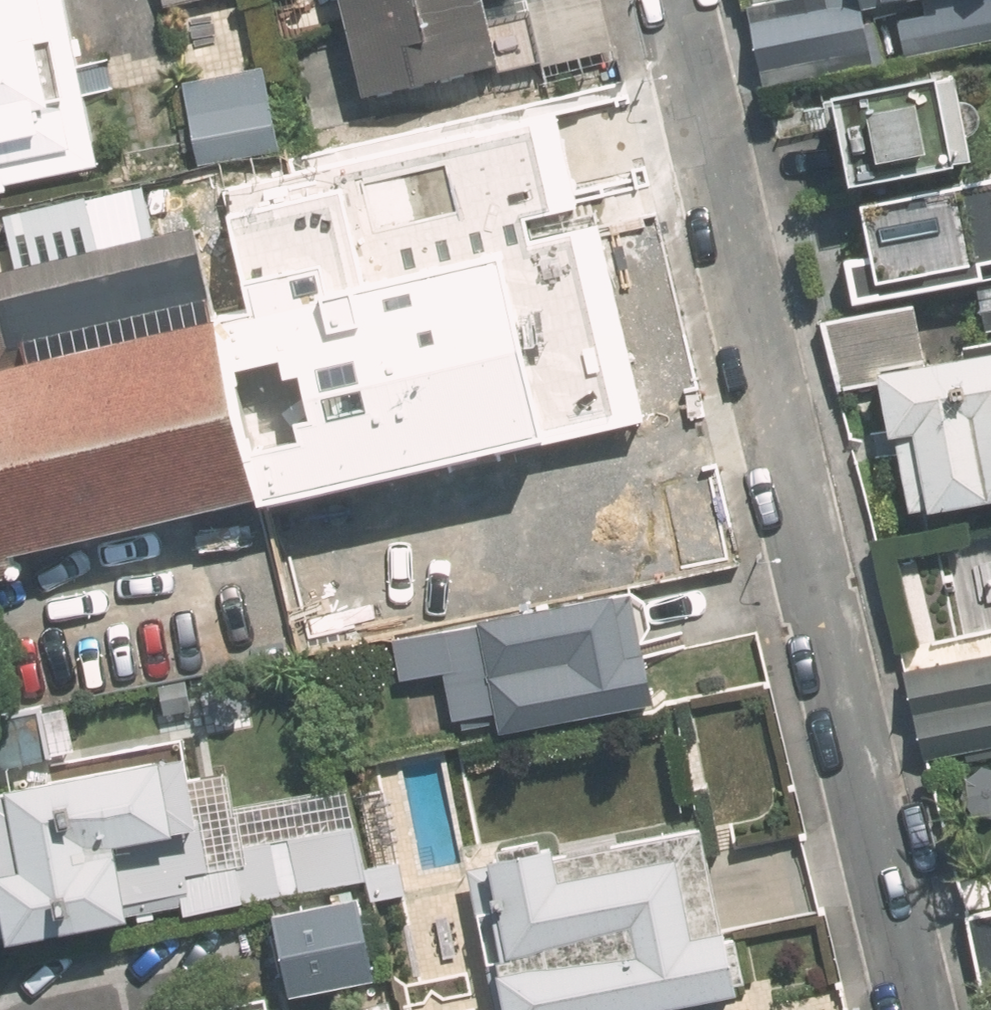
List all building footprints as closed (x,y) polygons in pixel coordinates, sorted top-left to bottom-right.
[(92,168),(56,0),(0,0),(0,187),(92,168)] [(355,24),(360,42),(300,55),(311,100),(370,85),(372,92),(503,62),(489,0),(455,0),(355,24)] [(455,0),(350,0),(355,24),(455,0)] [(763,67),(875,45),(866,0),(750,0),(763,67)] [(907,38),(990,22),(990,0),(899,0),(907,38)] [(250,63),(169,80),(188,168),(269,151),(250,63)] [(946,67),(832,89),(851,182),(972,160),(956,73),(947,76),(946,67)] [(367,142),(281,158),(292,213),(378,196),(367,142)] [(976,188),(876,208),(892,285),(990,265),(990,261),(990,256),(990,192),(978,195),(976,188)] [(393,203),(226,235),(238,295),(405,262),(393,203)] [(0,364),(0,576),(15,572),(11,552),(258,494),(260,503),(549,435),(504,245),(211,313),(212,315),(0,364)] [(919,305),(827,323),(840,394),(895,383),(906,437),(904,436),(920,512),(942,508),(943,516),(990,506),(990,357),(931,369),(919,305)] [(653,657),(640,590),(490,620),(491,626),(407,642),(415,678),(449,671),(458,720),(507,709),(511,733),(671,702),(663,656),(653,657)] [(926,758),(990,745),(990,659),(910,675),(926,758)] [(0,703),(0,764),(36,757),(24,698),(0,703)] [(3,936),(168,902),(171,916),(351,879),(340,822),(216,847),(218,859),(185,866),(162,752),(0,785),(0,919),(3,936)] [(488,846),(509,963),(502,965),(510,1009),(613,1009),(747,985),(734,917),(720,920),(703,827),(561,853),(557,834),(488,846)] [(277,922),(295,998),(381,977),(362,902),(277,922)] [(990,989),(990,921),(975,925),(988,990),(990,989)] [(400,1002),(402,1009),(445,1009),(441,993),(400,1002)] [(204,1009),(261,1009),(259,999),(204,1009)]
